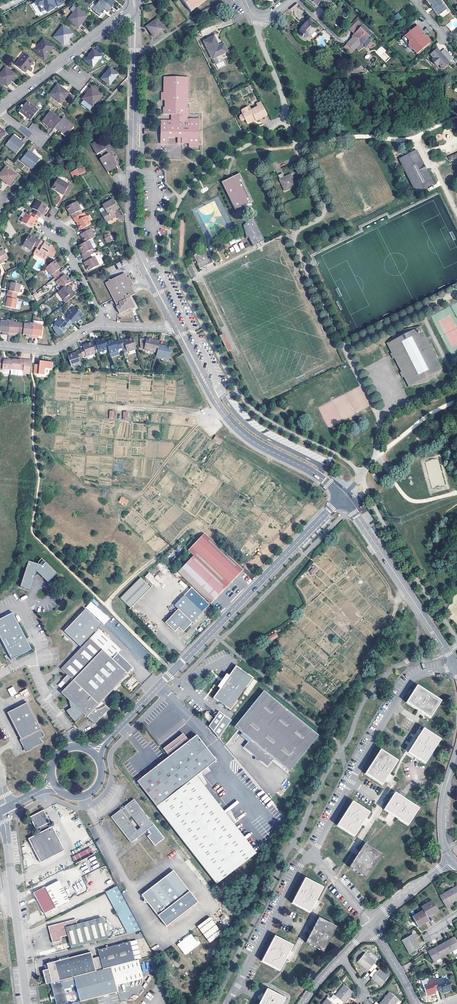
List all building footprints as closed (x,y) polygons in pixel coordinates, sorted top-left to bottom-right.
[(36,2),(41,12),(47,9),(48,12),(55,9),(54,8),(58,6),(59,7),(64,4),(62,0),(61,1),(60,1),(59,0),(39,0),(36,2)] [(191,11),(194,9),(194,7),(196,6),(197,6),(202,3),(202,1),(203,0),(182,0),(191,11)] [(446,11),(443,7),(444,6),(439,0),(427,0),(435,10),(433,11),(438,17),(441,14),(442,15),(444,13),(443,13),(446,11)] [(113,7),(106,1),(103,4),(100,1),(94,9),(101,15),(106,9),(109,12),(113,7)] [(77,8),(69,19),(79,27),(87,15),(77,8)] [(157,18),(145,27),(146,28),(154,39),(166,30),(157,18)] [(317,28),(308,20),(301,28),(301,30),(301,32),(301,34),(302,35),(304,37),(305,37),(307,37),(309,36),(310,35),(317,28)] [(370,34),(357,22),(350,29),(354,32),(352,33),(353,34),(351,37),(352,37),(352,38),(346,44),(352,50),(354,48),(358,44),(360,45),(367,37),(370,34)] [(69,36),(70,37),(73,33),(64,25),(55,37),(64,44),(68,40),(67,39),(69,36)] [(417,26),(405,37),(409,42),(409,47),(411,50),(413,50),(417,55),(430,44),(430,41),(427,37),(425,37),(422,34),(422,32),(417,26)] [(211,37),(202,42),(210,59),(225,52),(221,44),(216,47),(211,37)] [(373,43),(367,37),(360,45),(358,44),(354,48),(357,51),(363,47),(361,46),(362,44),(364,46),(366,45),(368,48),(373,43)] [(44,40),(35,51),(45,58),(53,48),(44,40)] [(391,58),(385,52),(386,50),(381,46),(375,52),(386,63),(391,58)] [(93,50),(85,61),(92,66),(101,56),(93,50)] [(454,60),(445,50),(441,54),(438,50),(431,56),(434,59),(433,60),(434,64),(438,67),(439,66),(442,69),(454,60)] [(34,61),(24,54),(15,65),(25,72),(34,61)] [(13,79),(16,75),(6,67),(0,75),(0,81),(6,86),(10,82),(9,81),(12,78),(13,79)] [(118,74),(110,67),(102,78),(109,84),(118,74)] [(160,145),(167,145),(168,138),(178,138),(182,138),(182,141),(189,141),(189,144),(189,148),(199,148),(199,119),(188,119),(188,115),(188,108),(186,108),(187,104),(185,104),(185,101),(187,101),(188,101),(188,78),(164,77),(163,93),(163,100),(165,100),(167,100),(167,104),(165,104),(165,108),(164,108),(164,115),(171,115),(171,119),(171,121),(161,120),(160,145)] [(50,94),(61,102),(69,93),(65,90),(64,91),(61,88),(61,87),(58,84),(50,94)] [(86,94),(83,98),(84,99),(81,103),(89,110),(102,95),(92,87),(89,91),(90,92),(87,95),(86,94)] [(38,110),(27,101),(19,111),(30,119),(38,110)] [(246,124),(251,122),(254,120),(255,122),(263,118),(262,117),(266,115),(260,104),(256,106),(257,108),(250,112),(249,109),(247,108),(241,111),(240,113),(242,116),(240,117),(239,119),(240,122),(242,122),(245,121),(246,124)] [(42,120),(53,129),(55,126),(61,119),(50,111),(42,120)] [(61,119),(55,126),(66,135),(74,125),(63,117),(61,119)] [(13,135),(5,145),(16,153),(24,144),(13,135)] [(103,157),(100,159),(108,172),(117,166),(111,157),(113,156),(116,154),(110,144),(105,147),(100,139),(91,144),(97,155),(100,153),(103,157)] [(29,151),(21,161),(32,169),(40,159),(29,151)] [(413,152),(397,161),(414,194),(430,186),(413,152)] [(450,162),(456,158),(456,152),(447,158),(450,162)] [(9,185),(17,175),(6,167),(0,174),(0,178),(9,185)] [(83,172),(80,167),(75,170),(78,175),(83,172)] [(239,175),(221,184),(235,211),(253,203),(239,175)] [(282,175),(277,177),(285,192),(296,186),(290,177),(284,179),(282,175)] [(68,186),(57,179),(52,188),(67,196),(73,185),(70,184),(68,186)] [(112,211),(116,208),(112,200),(102,206),(105,211),(100,214),(106,223),(115,217),(113,213),(112,211)] [(33,214),(40,218),(47,206),(38,201),(33,209),(35,210),(33,214)] [(73,219),(80,216),(78,212),(80,211),(75,203),(67,207),(70,212),(73,219)] [(27,214),(23,223),(31,227),(34,222),(35,220),(38,221),(40,218),(33,214),(31,217),(27,214)] [(80,216),(73,219),(75,222),(77,221),(78,224),(81,230),(89,226),(90,225),(85,217),(82,219),(80,216)] [(253,247),(264,241),(256,224),(257,224),(256,221),(254,221),(252,217),(248,222),(248,224),(244,228),(244,229),(243,229),(244,230),(244,231),(245,232),(246,232),(246,231),(250,237),(249,238),(253,247)] [(88,242),(95,238),(89,226),(81,230),(83,233),(81,234),(83,237),(86,243),(88,242)] [(38,239),(37,241),(29,236),(24,244),(32,249),(34,246),(38,248),(41,241),(38,239)] [(40,252),(48,256),(52,259),(56,253),(54,249),(53,249),(53,248),(47,244),(41,241),(38,248),(41,250),(40,252)] [(86,243),(79,246),(82,252),(83,254),(82,255),(83,259),(90,255),(89,252),(92,250),(88,242),(86,243)] [(207,248),(192,256),(199,271),(214,263),(207,248)] [(3,264),(3,263),(8,260),(4,251),(0,253),(0,265),(3,264)] [(48,256),(40,252),(37,255),(46,260),(48,256)] [(90,255),(83,259),(89,271),(103,264),(98,256),(92,259),(90,255)] [(47,268),(55,278),(61,273),(59,270),(60,269),(59,267),(55,262),(47,268)] [(55,278),(63,289),(67,286),(71,283),(67,278),(65,275),(64,276),(61,273),(55,278)] [(117,307),(120,313),(131,308),(135,306),(131,297),(130,296),(131,295),(132,294),(133,296),(136,294),(132,287),(131,285),(127,278),(125,273),(111,280),(110,283),(109,282),(106,283),(115,300),(120,298),(121,300),(122,302),(120,303),(121,306),(118,307),(117,307)] [(12,284),(10,289),(9,293),(8,292),(7,296),(17,298),(18,294),(19,294),(21,286),(12,284)] [(68,302),(77,295),(75,291),(73,293),(72,291),(67,286),(63,289),(59,292),(65,299),(68,302)] [(39,290),(33,295),(36,300),(43,295),(39,290)] [(7,296),(6,299),(8,300),(7,303),(6,308),(15,310),(17,302),(16,302),(17,298),(7,296)] [(76,308),(67,318),(73,323),(75,324),(83,314),(76,308)] [(71,325),(73,323),(67,318),(65,321),(62,318),(56,325),(63,331),(69,324),(71,325)] [(10,323),(6,322),(6,324),(0,323),(0,325),(0,334),(4,335),(4,336),(9,337),(10,323)] [(34,325),(33,339),(37,339),(37,338),(42,338),(43,327),(43,323),(34,322),(34,325)] [(14,323),(10,323),(9,337),(13,337),(13,335),(18,336),(18,335),(20,325),(14,324),(14,323)] [(28,338),(33,339),(34,325),(30,324),(30,326),(20,325),(18,335),(24,335),(24,336),(28,337),(28,338)] [(392,353),(394,359),(401,372),(404,378),(408,387),(427,383),(441,371),(419,328),(401,331),(387,344),(392,353)] [(222,334),(219,335),(227,352),(230,350),(222,334)] [(124,339),(120,340),(123,348),(125,353),(129,352),(128,350),(137,347),(134,338),(127,340),(125,341),(124,339)] [(98,341),(93,343),(96,350),(99,349),(100,351),(109,348),(107,343),(106,339),(98,341)] [(142,348),(158,351),(160,345),(161,341),(147,339),(141,339),(142,348)] [(109,348),(112,357),(121,354),(119,349),(123,348),(120,340),(117,341),(116,340),(112,341),(107,343),(109,348)] [(85,348),(81,349),(81,350),(83,356),(87,354),(87,356),(96,352),(96,350),(93,343),(84,346),(85,348)] [(158,351),(158,355),(170,358),(173,348),(160,345),(158,351)] [(80,358),(83,357),(83,356),(81,350),(77,351),(78,353),(76,354),(69,357),(72,365),(81,362),(80,358)] [(0,359),(0,361),(0,369),(3,370),(3,371),(12,372),(13,362),(8,361),(4,361),(4,360),(0,359)] [(19,361),(18,361),(13,361),(13,362),(12,372),(12,375),(24,376),(24,374),(31,375),(32,361),(22,360),(21,361),(19,361)] [(41,366),(36,365),(35,375),(46,376),(46,369),(53,370),(54,363),(43,362),(41,362),(41,366)] [(431,488),(444,485),(440,463),(427,466),(431,488)] [(211,604),(243,569),(204,532),(187,550),(193,555),(177,572),(211,604)] [(28,561),(21,587),(31,590),(35,576),(40,574),(49,582),(57,572),(45,562),(42,565),(38,564),(28,561)] [(150,581),(154,577),(149,572),(145,577),(150,581)] [(155,585),(164,575),(160,572),(151,582),(155,585)] [(144,576),(122,598),(132,608),(154,586),(144,576)] [(184,595),(174,606),(178,609),(165,623),(175,632),(179,628),(183,632),(202,613),(184,595)] [(63,630),(79,645),(93,630),(96,632),(98,630),(95,627),(101,621),(84,606),(63,630)] [(13,660),(32,649),(29,644),(27,646),(24,640),(27,639),(19,622),(16,624),(14,621),(17,619),(14,612),(0,619),(0,635),(13,660)] [(110,709),(102,702),(134,668),(118,653),(121,650),(99,629),(98,630),(96,632),(90,638),(61,669),(67,675),(62,680),(66,684),(71,678),(73,680),(61,693),(73,703),(70,706),(71,708),(66,710),(68,713),(70,717),(73,719),(76,723),(95,725),(110,709)] [(355,650),(361,655),(365,651),(359,645),(355,650)] [(229,675),(220,688),(213,698),(222,704),(231,710),(253,677),(235,665),(229,675)] [(217,686),(220,688),(229,675),(226,674),(217,686)] [(417,685),(406,703),(420,711),(430,718),(441,701),(417,685)] [(13,686),(7,689),(11,696),(17,693),(13,686)] [(290,771),(319,734),(263,691),(234,728),(249,741),(243,749),(257,758),(258,757),(260,758),(259,760),(268,767),(274,759),(290,771)] [(28,703),(8,713),(21,739),(20,740),(25,749),(27,748),(27,750),(28,751),(43,744),(41,739),(45,737),(28,703)] [(206,713),(203,716),(209,722),(212,719),(206,713)] [(224,716),(213,732),(219,739),(231,721),(224,716)] [(417,738),(408,753),(425,764),(441,739),(423,729),(417,738)] [(169,757),(189,741),(183,734),(163,749),(169,757)] [(176,832),(217,801),(204,785),(197,776),(201,772),(216,761),(196,735),(189,741),(169,757),(137,781),(157,807),(176,832)] [(380,750),(365,774),(382,785),(386,778),(398,761),(380,750)] [(232,781),(224,771),(214,779),(221,789),(232,781)] [(197,776),(204,785),(207,783),(201,772),(197,776)] [(395,793),(384,810),(391,814),(408,825),(419,808),(395,793)] [(134,799),(124,807),(125,808),(125,809),(122,812),(121,810),(120,810),(111,817),(131,843),(148,830),(151,834),(147,836),(155,846),(164,839),(134,799)] [(217,801),(176,832),(217,884),(257,853),(234,824),(226,814),(217,801)] [(352,802),(337,826),(354,837),(363,823),(369,813),(352,802)] [(50,822),(47,815),(45,816),(42,811),(30,817),(36,829),(39,828),(42,832),(28,839),(40,863),(64,851),(52,827),(49,828),(47,824),(50,822)] [(226,814),(234,824),(237,822),(231,811),(226,814)] [(358,853),(349,867),(366,878),(382,854),(365,843),(358,853)] [(76,864),(94,854),(91,849),(73,858),(76,864)] [(173,870),(141,895),(166,927),(198,902),(173,870)] [(305,878),(292,903),(310,913),(314,905),(323,887),(305,878)] [(59,881),(46,888),(45,887),(33,893),(36,898),(44,914),(69,901),(59,881)] [(140,930),(117,886),(106,891),(128,933),(140,930)] [(440,895),(439,896),(447,909),(450,907),(449,904),(456,899),(456,886),(440,895)] [(432,901),(421,907),(423,911),(427,917),(438,911),(435,906),(432,901)] [(429,921),(427,917),(423,911),(412,917),(418,927),(429,921)] [(312,931),(305,943),(323,952),(337,927),(319,917),(312,931)] [(210,918),(198,927),(210,943),(222,934),(210,918)] [(71,948),(108,939),(103,919),(77,925),(76,919),(48,926),(52,943),(62,940),(61,937),(67,936),(71,948)] [(178,946),(186,956),(201,944),(199,941),(197,943),(191,935),(178,946)] [(412,935),(402,940),(409,953),(421,947),(419,944),(418,944),(412,935)] [(275,936),(262,961),(280,971),(287,957),(293,945),(275,936)] [(440,945),(446,955),(456,949),(456,944),(453,937),(449,940),(440,945)] [(103,969),(138,960),(141,959),(136,941),(130,942),(98,950),(99,957),(103,969)] [(432,949),(428,952),(434,962),(446,955),(440,945),(432,949)] [(369,951),(367,953),(376,961),(378,959),(369,951)] [(62,980),(73,977),(95,971),(92,958),(91,952),(47,964),(48,968),(48,969),(43,971),(46,984),(50,983),(62,980)] [(375,969),(377,966),(374,964),(376,962),(365,953),(357,962),(362,966),(368,971),(369,970),(372,972),(375,969)] [(92,958),(95,971),(103,969),(99,957),(92,958)] [(80,1002),(117,992),(115,985),(142,978),(138,960),(103,969),(95,971),(73,977),(80,1002)] [(372,972),(370,975),(372,978),(372,979),(377,983),(380,986),(388,977),(379,970),(378,971),(375,969),(372,972)] [(438,989),(439,992),(442,991),(443,993),(452,990),(448,980),(444,981),(443,978),(435,981),(438,989)] [(435,981),(435,979),(427,981),(428,984),(424,985),(427,995),(436,993),(435,991),(438,989),(435,981)] [(62,980),(50,983),(54,996),(56,996),(56,997),(56,998),(54,999),(56,1003),(68,1003),(62,980)] [(339,1003),(342,1003),(343,1003),(344,1003),(349,997),(353,993),(344,985),(335,996),(337,997),(334,1000),(338,1003),(339,1003)] [(259,1003),(282,1003),(285,998),(267,989),(262,999),(259,1003)] [(399,1000),(389,992),(386,996),(379,1003),(395,1003),(399,1000)]
